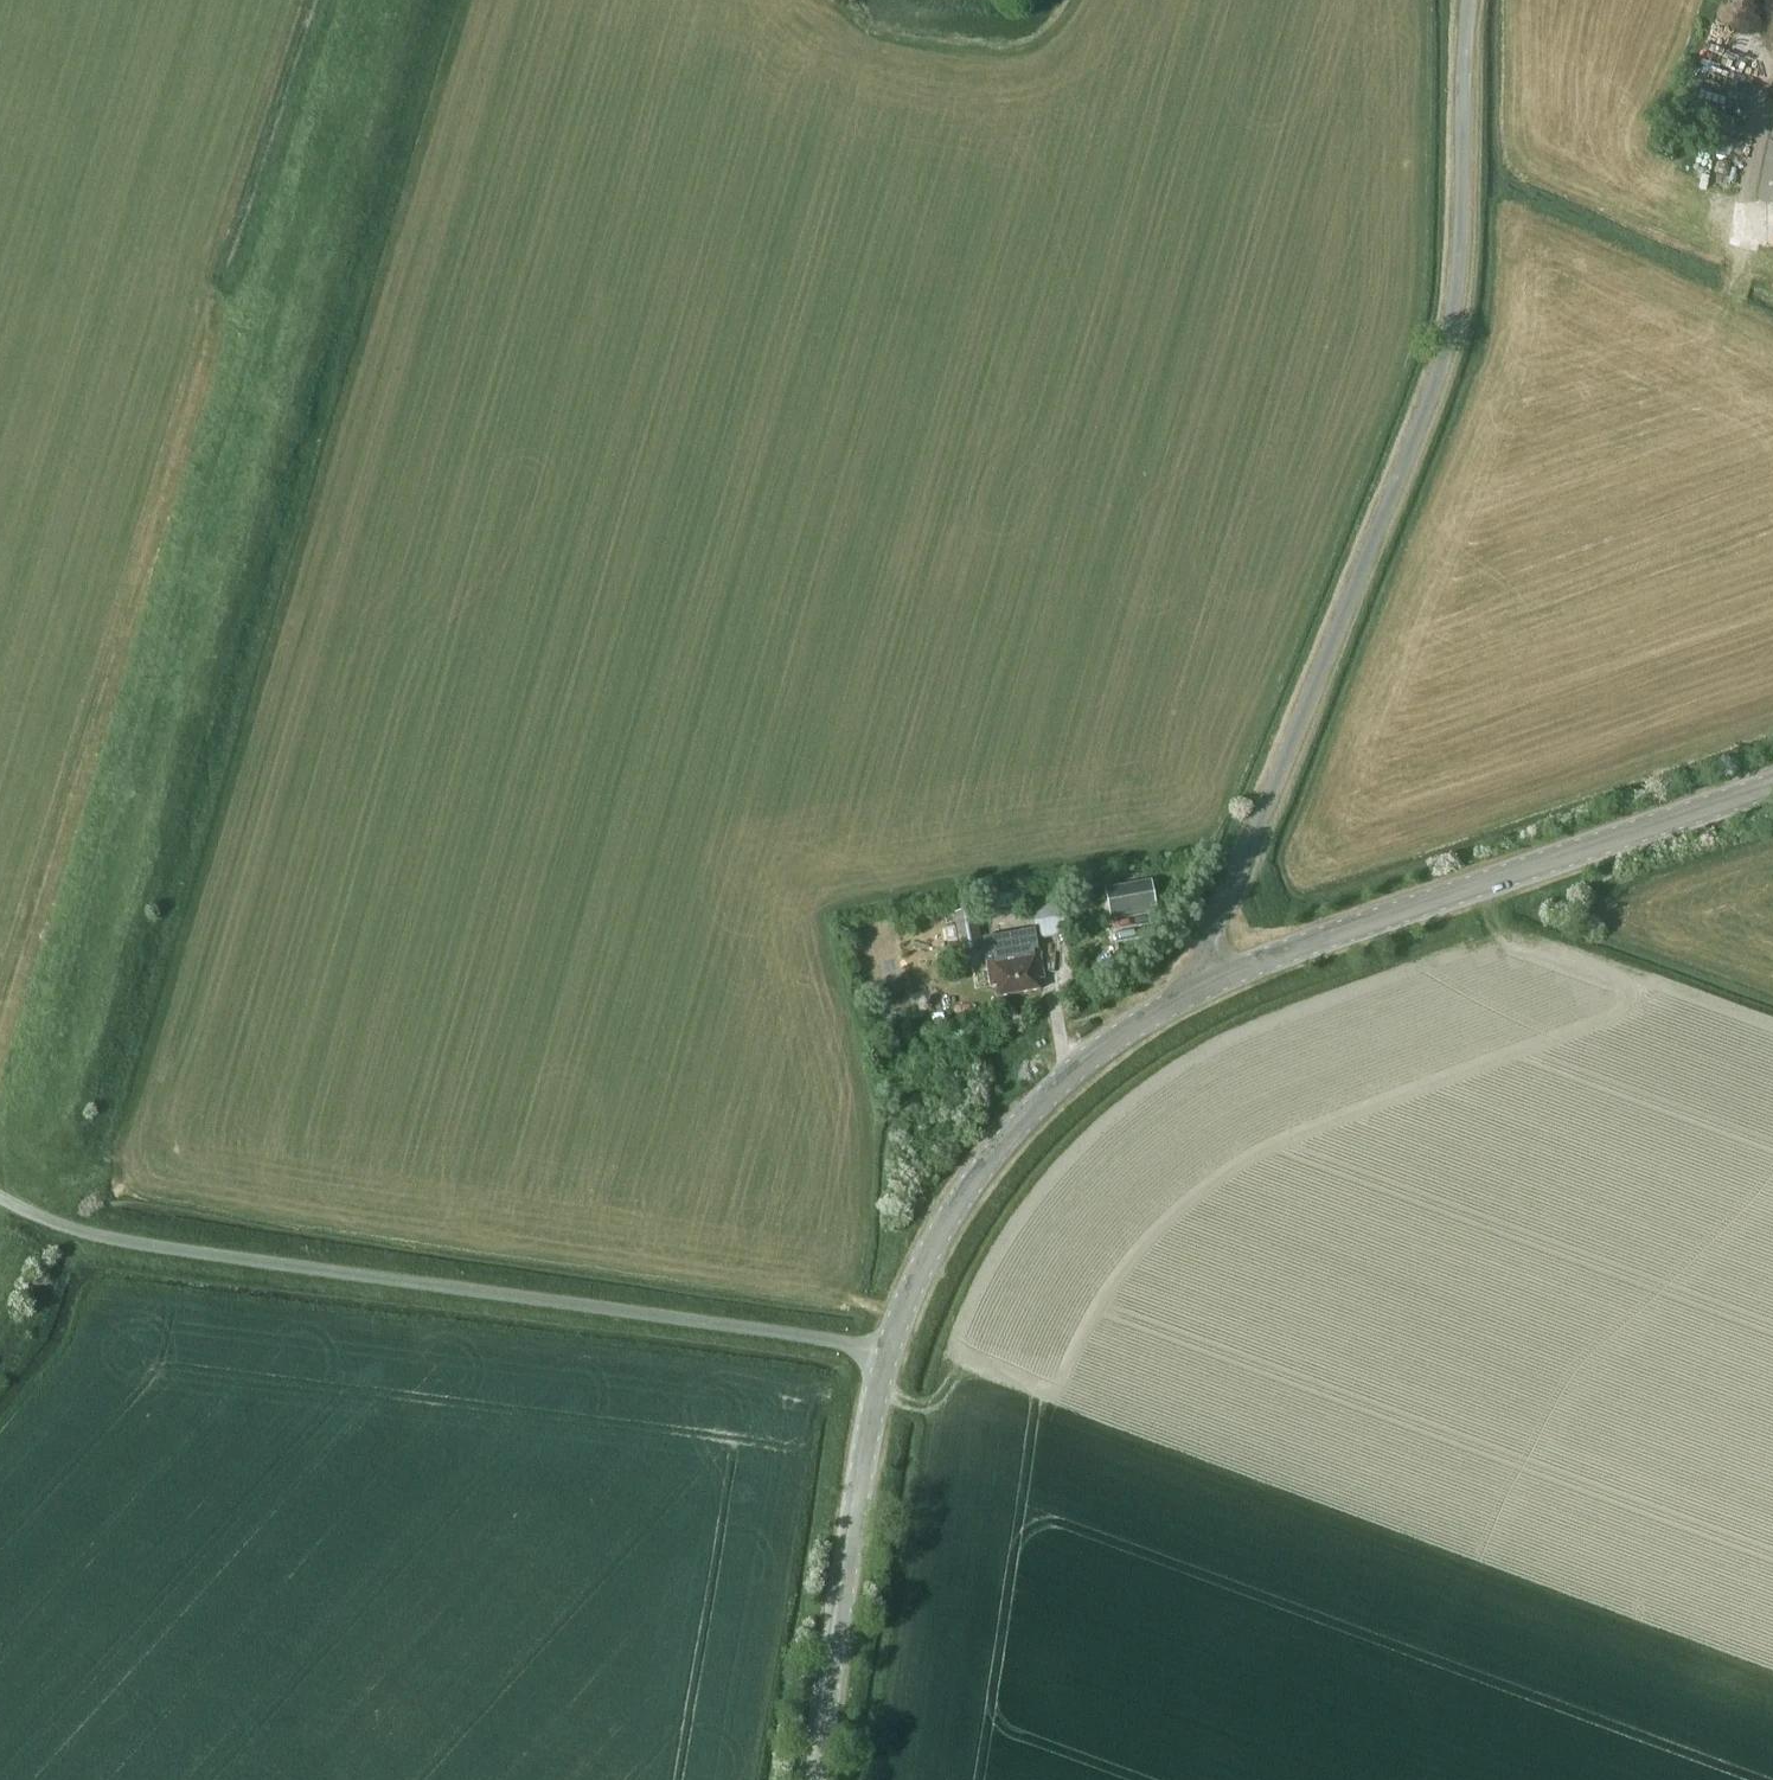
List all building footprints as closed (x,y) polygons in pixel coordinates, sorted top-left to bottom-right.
[(1769,141),(1757,199),(1772,205),(1772,143),(1769,141)] [(1024,886),(978,896),(987,937),(1033,927),(1024,886)] [(1030,906),(1037,940),(1067,935),(1061,900),(1030,906)] [(983,949),(976,909),(954,913),(960,952),(983,949)] [(1040,979),(1045,978),(1040,949),(987,957),(992,987),(997,986),(999,997),(1042,990),(1040,979)]
